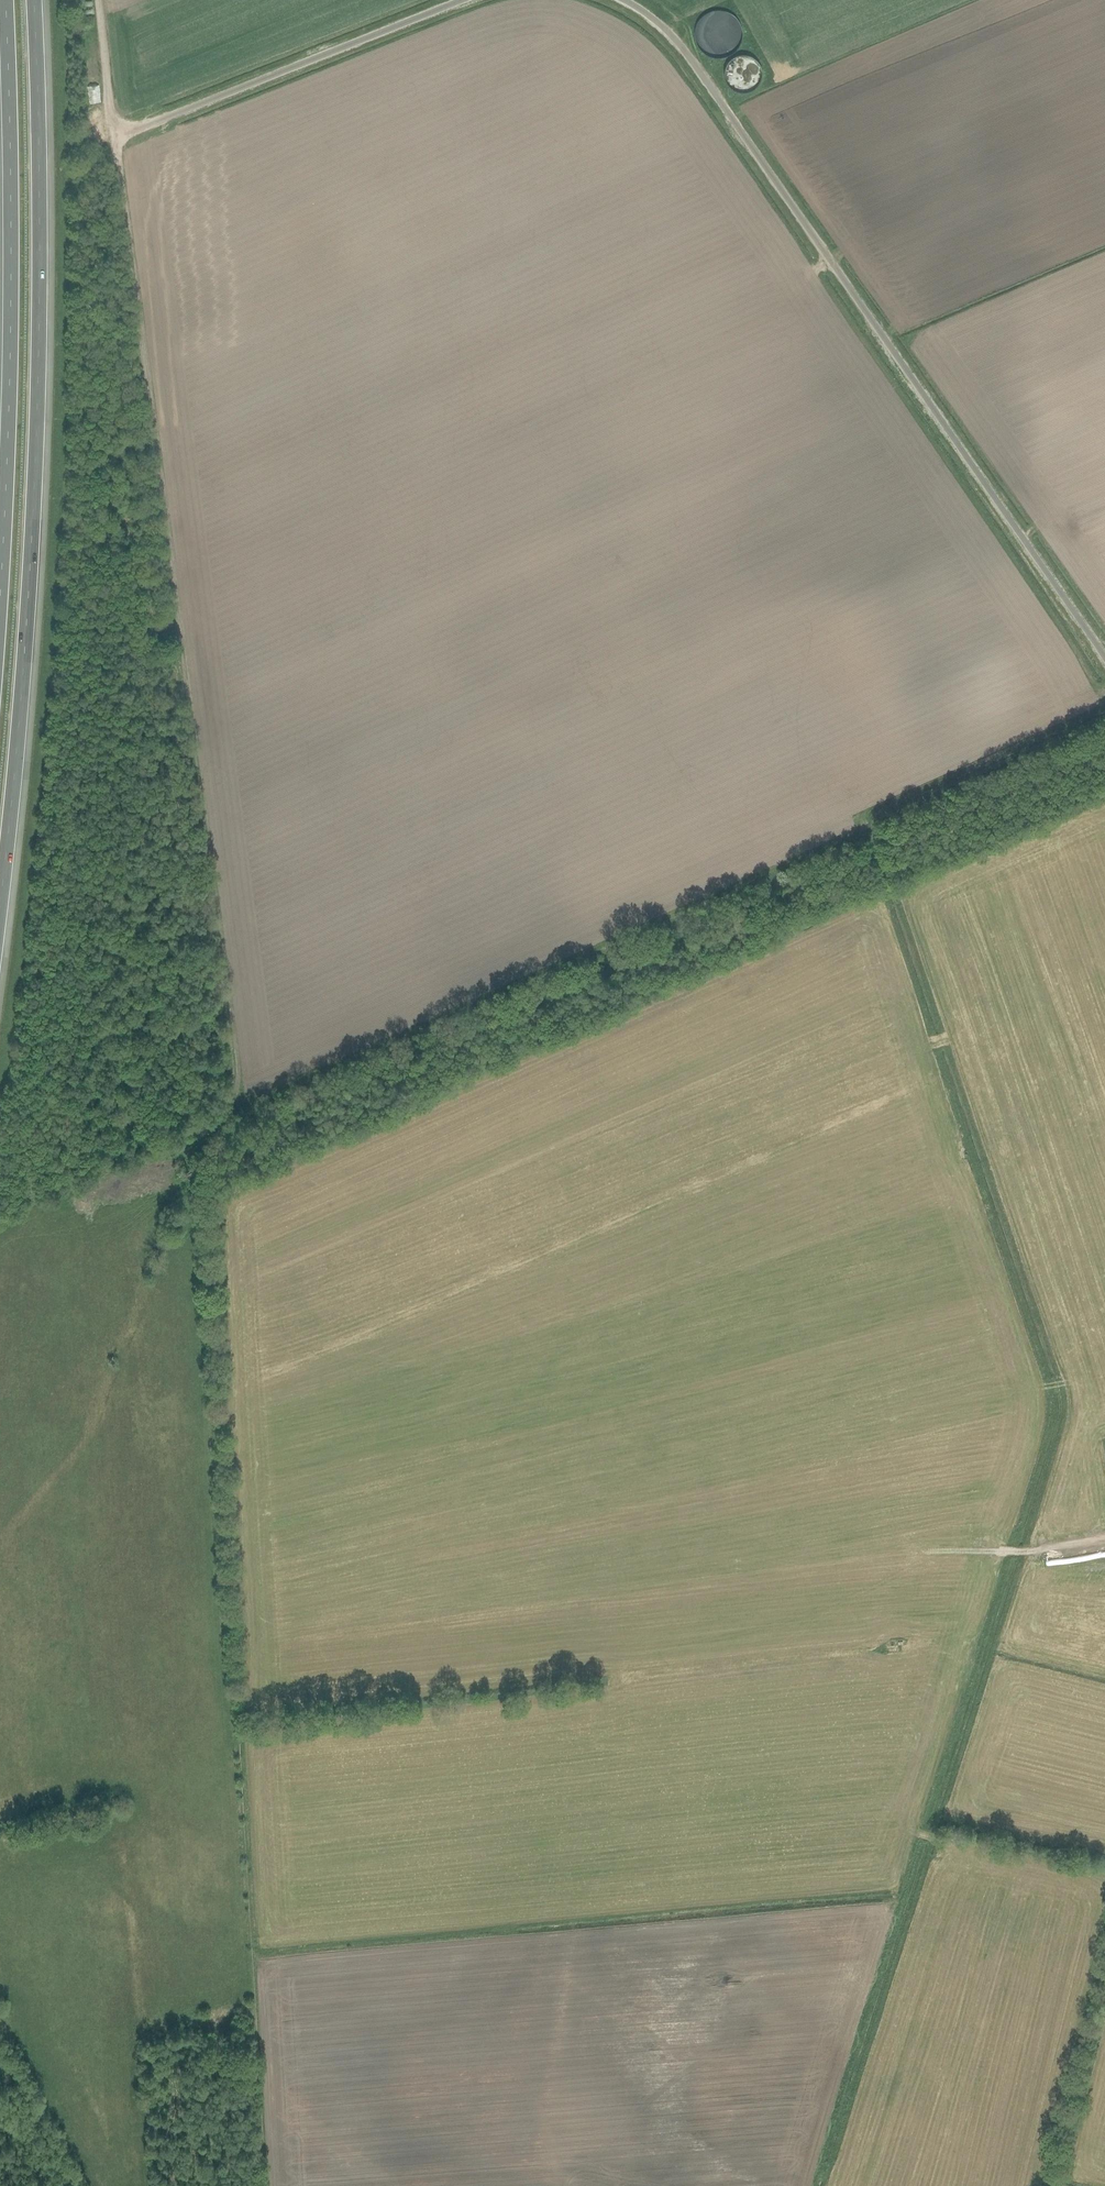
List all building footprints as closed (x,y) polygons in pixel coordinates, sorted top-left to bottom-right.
[(699,21),(696,27),(695,33),(695,40),(698,46),(702,51),(707,55),(713,58),(720,58),(726,57),(732,54),(737,50),(741,45),(743,38),(743,32),(741,26),(738,20),(733,15),(728,12),(721,10),(715,11),(708,13),(703,16),(699,21)] [(756,59),(750,56),(743,55),(736,57),(730,61),(726,67),(725,74),(726,81),(730,87),(735,91),(742,93),(749,93),(755,90),(760,85),(763,78),(763,71),(761,64),(756,59)]
